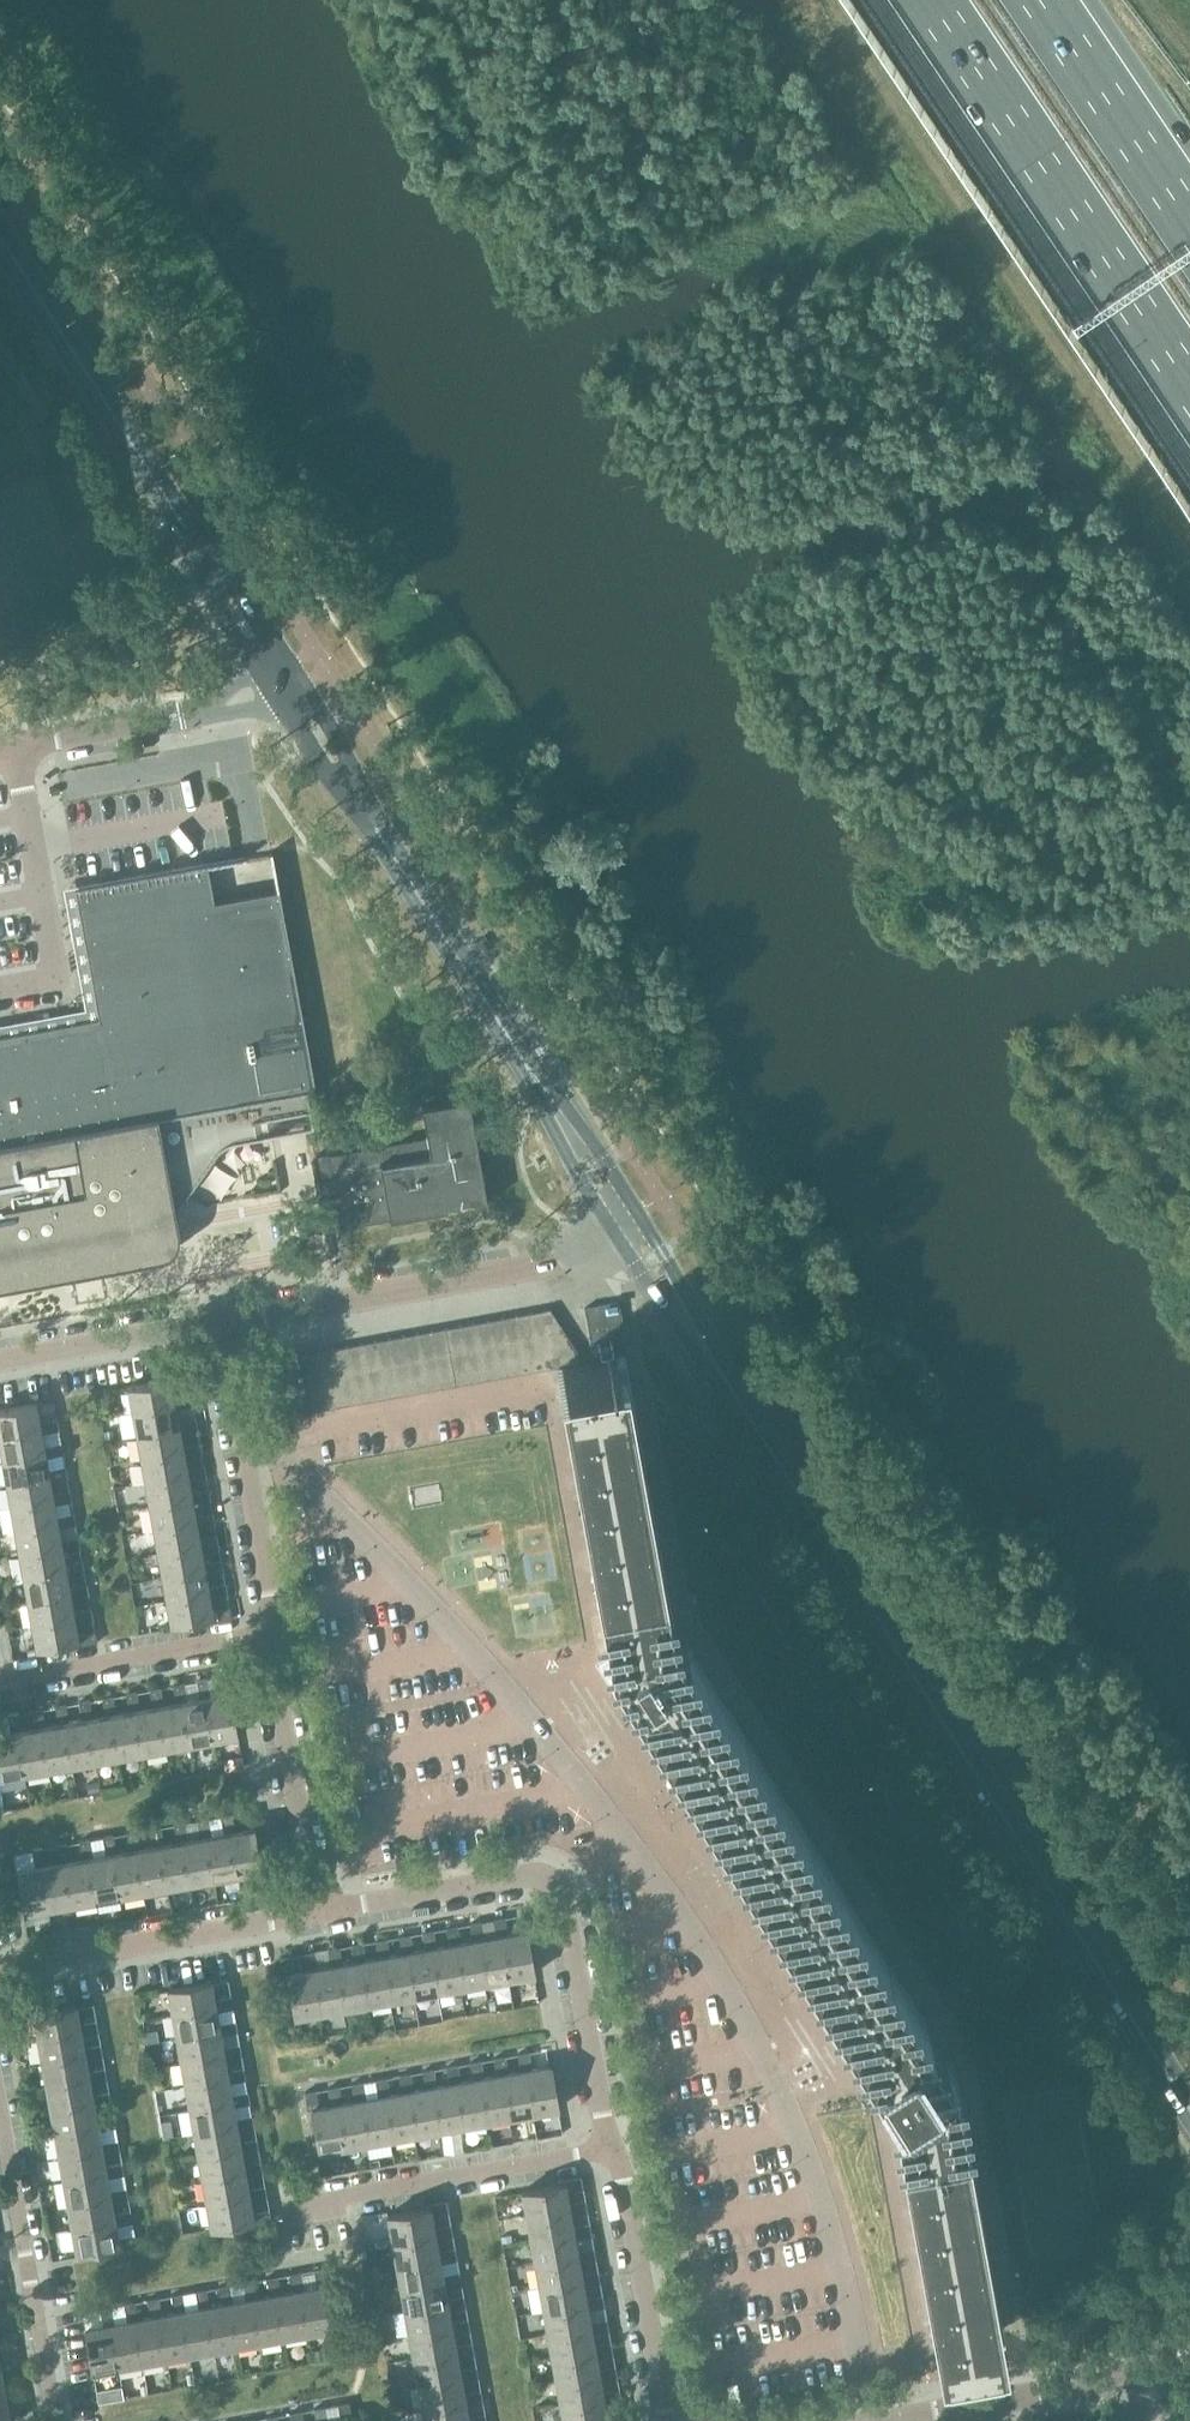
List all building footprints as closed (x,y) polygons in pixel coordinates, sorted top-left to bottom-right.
[(0,1038),(0,1141),(315,1084),(272,849),(74,885),(99,1020),(0,1038)] [(135,1250),(138,1249),(144,1246),(147,1244),(149,1242),(151,1240),(213,1151),(215,1149),(220,1145),(226,1142),(232,1141),(312,1126),(306,1087),(277,1092),(0,1142),(0,1276),(135,1250)] [(422,1106),(427,1134),(425,1134),(425,1136),(329,1154),(329,1152),(327,1152),(341,1229),(343,1228),(342,1226),(389,1218),(390,1220),(392,1219),(391,1217),(486,1200),(486,1202),(488,1202),(469,1098),(422,1106)] [(585,1308),(593,1352),(626,1346),(618,1302),(585,1308)] [(550,1338),(555,1366),(556,1366),(605,1639),(612,1651),(605,1655),(621,1681),(629,1676),(870,2057),(862,2062),(879,2087),(886,2082),(887,2083),(933,2342),(1000,2330),(951,2058),(669,1614),(623,1354),(584,1361),(550,1308),(545,1308),(545,1309),(550,1338)] [(536,1340),(550,1338),(545,1309),(531,1312),(536,1340)] [(522,1343),(536,1340),(531,1312),(517,1314),(522,1343)] [(507,1345),(522,1343),(517,1314),(502,1317),(507,1345)] [(493,1348),(507,1345),(502,1317),(488,1319),(493,1348)] [(479,1350),(493,1348),(488,1319),(474,1322),(479,1350)] [(465,1353),(479,1350),(474,1322),(460,1324),(465,1353)] [(451,1356),(465,1353),(460,1324),(446,1327),(451,1356)] [(437,1358),(451,1356),(446,1327),(432,1330),(437,1358)] [(423,1361),(437,1358),(432,1330),(418,1332),(423,1361)] [(409,1363),(423,1361),(418,1332),(403,1335),(409,1363)] [(394,1366),(409,1363),(403,1335),(389,1337),(394,1366)] [(380,1368),(394,1366),(389,1337),(375,1340),(380,1368)] [(541,1369),(555,1366),(550,1338),(536,1340),(541,1369)] [(366,1371),(380,1368),(375,1340),(361,1342),(366,1371)] [(527,1371),(541,1369),(536,1340),(522,1343),(527,1371)] [(352,1374),(366,1371),(361,1342),(347,1345),(352,1374)] [(513,1374),(527,1371),(522,1343),(507,1345),(513,1374)] [(338,1376),(352,1374),(347,1345),(333,1348),(338,1376)] [(498,1376),(513,1374),(507,1345),(493,1348),(498,1376)] [(324,1379),(338,1376),(333,1348),(319,1350),(324,1379)] [(484,1379),(498,1376),(493,1348),(479,1350),(484,1379)] [(470,1381),(484,1379),(479,1350),(465,1353),(470,1381)] [(456,1384),(470,1381),(465,1353),(451,1356),(456,1384)] [(442,1386),(456,1384),(451,1356),(437,1358),(442,1386)] [(428,1389),(442,1386),(437,1358),(423,1361),(428,1389)] [(414,1392),(428,1389),(423,1361),(409,1363),(414,1392)] [(399,1394),(414,1392),(409,1363),(394,1366),(399,1394)] [(385,1397),(399,1394),(394,1366),(380,1368),(385,1397)] [(371,1399),(385,1397),(380,1368),(366,1371),(371,1399)] [(357,1402),(371,1399),(366,1371),(352,1374),(357,1402)] [(343,1404),(357,1402),(352,1374),(338,1376),(343,1404)] [(329,1407),(343,1404),(338,1376),(324,1379),(329,1407)] [(128,1386),(132,1410),(176,1402),(177,1407),(194,1404),(192,1394),(175,1397),(171,1378),(128,1386)] [(315,1410),(329,1407),(324,1379),(310,1381),(315,1410)] [(41,1426),(42,1432),(59,1429),(57,1418),(40,1421),(37,1402),(0,1409),(0,1433),(41,1426)] [(132,1410),(136,1433),(180,1425),(181,1431),(198,1428),(196,1417),(179,1421),(177,1407),(176,1402),(132,1410)] [(136,1433),(141,1457),(184,1449),(185,1455),(202,1452),(200,1441),(183,1444),(181,1431),(180,1425),(136,1433)] [(2,1458),(45,1450),(46,1456),(63,1453),(62,1442),(45,1445),(42,1432),(41,1426),(0,1433),(0,1448),(2,1458)] [(141,1457),(145,1481),(188,1473),(189,1478),(206,1475),(204,1465),(187,1468),(185,1455),(184,1449),(141,1457)] [(2,1458),(6,1482),(50,1474),(51,1479),(68,1476),(66,1465),(49,1469),(46,1456),(45,1450),(2,1458)] [(145,1481),(149,1505),(193,1497),(194,1502),(211,1499),(209,1488),(192,1491),(189,1478),(188,1473),(145,1481)] [(6,1482),(10,1505),(54,1498),(55,1503),(72,1500),(70,1489),(53,1492),(51,1479),(50,1474),(6,1482)] [(149,1505),(153,1529),(197,1521),(198,1526),(215,1523),(213,1512),(196,1515),(194,1502),(193,1497),(149,1505)] [(10,1505),(15,1529),(58,1521),(59,1526),(76,1523),(74,1513),(57,1516),(55,1503),(54,1498),(10,1505)] [(15,1529),(19,1553),(63,1545),(63,1550),(80,1547),(79,1536),(62,1539),(59,1526),(58,1521),(15,1529)] [(153,1529),(158,1553),(201,1545),(202,1549),(219,1546),(217,1536),(200,1539),(198,1526),(197,1521),(153,1529)] [(19,1553),(23,1577),(67,1569),(68,1574),(85,1571),(83,1560),(66,1563),(63,1550),(63,1545),(19,1553)] [(158,1553),(162,1576),(206,1568),(206,1573),(223,1570),(221,1559),(204,1562),(202,1549),(201,1545),(158,1553)] [(162,1576),(166,1600),(210,1592),(211,1596),(228,1593),(226,1583),(209,1586),(206,1573),(206,1568),(162,1576)] [(23,1577),(28,1601),(71,1593),(72,1597),(89,1594),(87,1583),(70,1587),(68,1574),(67,1569),(23,1577)] [(210,1592),(166,1600),(170,1624),(214,1617),(215,1620),(232,1617),(230,1606),(213,1609),(211,1596),(210,1592)] [(28,1601),(32,1625),(76,1617),(76,1621),(93,1618),(91,1607),(74,1610),(72,1597),(71,1593),(28,1601)] [(76,1617),(32,1625),(36,1648),(79,1641),(80,1645),(97,1642),(96,1631),(79,1634),(76,1621),(76,1617)] [(223,1692),(211,1695),(206,1695),(214,1739),(238,1735),(230,1692),(234,1691),(231,1673),(220,1675),(223,1692)] [(200,1697),(187,1699),(182,1700),(190,1743),(214,1739),(206,1695),(211,1695),(208,1678),(197,1680),(200,1697)] [(176,1701),(163,1703),(159,1704),(166,1748),(190,1743),(182,1700),(187,1699),(184,1682),(173,1684),(176,1701)] [(153,1705),(140,1707),(135,1708),(143,1752),(166,1748),(159,1704),(163,1703),(160,1686),(150,1688),(153,1705)] [(129,1709),(116,1712),(111,1713),(119,1756),(143,1752),(135,1708),(140,1707),(137,1690),(126,1692),(129,1709)] [(105,1714),(93,1716),(87,1717),(95,1761),(119,1756),(111,1713),(116,1712),(113,1695),(102,1697),(105,1714)] [(82,1718),(69,1720),(63,1721),(71,1765),(95,1761),(87,1717),(93,1716),(90,1699),(79,1701),(82,1718)] [(58,1722),(45,1724),(40,1725),(47,1769),(71,1765),(63,1721),(69,1720),(66,1703),(55,1705),(58,1722)] [(35,1726),(22,1729),(16,1730),(24,1773),(47,1769),(40,1725),(45,1724),(42,1707),(32,1709),(35,1726)] [(22,1729),(19,1712),(8,1714),(11,1731),(0,1733),(0,1778),(24,1773),(16,1730),(22,1729)] [(248,1827),(235,1829),(231,1830),(239,1874),(262,1869),(255,1826),(259,1826),(256,1808),(245,1810),(248,1827)] [(224,1831),(211,1834),(207,1834),(215,1878),(239,1874),(231,1830),(235,1829),(232,1812),(221,1814),(224,1831)] [(201,1836),(188,1838),(183,1839),(191,1882),(215,1878),(207,1834),(211,1834),(208,1817),(197,1819),(201,1836)] [(177,1840),(164,1842),(159,1843),(167,1887),(191,1882),(183,1839),(188,1838),(185,1821),(174,1823),(177,1840)] [(153,1844),(140,1846),(136,1847),(143,1891),(167,1887),(159,1843),(164,1842),(161,1825),(150,1827),(153,1844)] [(130,1848),(117,1851),(112,1852),(120,1895),(143,1891),(136,1847),(140,1846),(137,1829),(127,1831),(130,1848)] [(106,1853),(93,1855),(88,1856),(96,1899),(120,1895),(112,1852),(117,1851),(114,1834),(103,1835),(106,1853)] [(83,1857),(70,1859),(64,1860),(72,1904),(96,1899),(88,1856),(93,1855),(90,1838),(79,1840),(83,1857)] [(59,1861),(46,1863),(40,1864),(48,1908),(72,1904),(64,1860),(70,1859),(67,1842),(56,1844),(59,1861)] [(40,1864),(46,1863),(43,1846),(32,1848),(35,1865),(16,1869),(24,1912),(48,1908),(40,1864)] [(494,1918),(497,1935),(502,1934),(510,1978),(534,1974),(526,1929),(508,1933),(505,1916),(494,1918)] [(470,1922),(473,1939),(478,1938),(486,1982),(510,1978),(502,1934),(497,1935),(484,1937),(481,1920),(470,1922)] [(446,1927),(449,1943),(455,1942),(462,1986),(486,1982),(478,1938),(473,1939),(461,1941),(458,1925),(446,1927)] [(423,1931),(426,1948),(431,1947),(439,1991),(462,1986),(455,1942),(449,1943),(437,1946),(434,1929),(423,1931)] [(399,1935),(402,1952),(407,1951),(415,1995),(439,1991),(431,1947),(426,1948),(413,1950),(410,1933),(399,1935)] [(375,1940),(378,1956),(383,1955),(391,1999),(415,1995),(407,1951),(402,1952),(390,1954),(387,1937),(375,1940)] [(352,1944),(355,1960),(359,1960),(367,2004),(391,1999),(383,1955),(378,1956),(366,1958),(363,1942),(352,1944)] [(328,1948),(331,1965),(335,1964),(343,2008),(367,2004),(359,1960),(355,1960),(342,1963),(339,1946),(328,1948)] [(304,1953),(307,1969),(311,1968),(319,2012),(343,2008),(335,1964),(331,1965),(319,1967),(315,1950),(304,1953)] [(311,1968),(307,1969),(295,1971),(292,1955),(280,1957),(284,1974),(288,1973),(295,2016),(319,2012),(311,1968)] [(167,1988),(172,2012),(216,2004),(217,2010),(233,2007),(231,1996),(215,1998),(212,1980),(167,1988)] [(33,2012),(37,2036),(81,2028),(82,2034),(99,2031),(96,2020),(80,2023),(77,2004),(33,2012)] [(172,2012),(176,2036),(220,2028),(221,2034),(237,2031),(235,2019),(219,2022),(217,2010),(216,2004),(172,2012)] [(37,2036),(41,2060),(85,2052),(86,2058),(103,2055),(101,2043),(84,2046),(82,2034),(81,2028),(37,2036)] [(176,2036),(180,2060),(224,2052),(225,2057),(242,2054),(240,2043),(223,2046),(221,2034),(220,2028),(176,2036)] [(518,2052),(521,2069),(526,2068),(534,2112),(558,2108),(550,2064),(532,2067),(529,2050),(518,2052)] [(41,2060),(46,2084),(89,2076),(90,2081),(107,2078),(105,2067),(88,2070),(86,2058),(85,2052),(41,2060)] [(180,2060),(185,2084),(228,2076),(229,2081),(246,2078),(244,2067),(227,2070),(225,2057),(224,2052),(180,2060)] [(494,2057),(497,2073),(503,2072),(510,2117),(534,2112),(526,2068),(521,2069),(508,2071),(505,2055),(494,2057)] [(470,2061),(473,2078),(479,2077),(487,2121),(510,2117),(503,2072),(497,2073),(485,2076),(482,2059),(470,2061)] [(447,2065),(450,2082),(455,2081),(463,2125),(487,2121),(479,2077),(473,2078),(461,2080),(458,2063),(447,2065)] [(423,2070),(426,2086),(431,2085),(439,2130),(463,2125),(455,2081),(450,2082),(437,2084),(434,2068),(423,2070)] [(399,2074),(402,2091),(407,2090),(415,2134),(439,2130),(431,2085),(426,2086),(414,2089),(411,2072),(399,2074)] [(46,2084),(50,2108),(94,2100),(95,2105),(111,2102),(109,2091),(93,2094),(90,2081),(89,2076),(46,2084)] [(185,2084),(189,2107),(233,2100),(234,2105),(250,2102),(248,2090),(232,2093),(229,2081),(228,2076),(185,2084)] [(376,2078),(379,2095),(383,2094),(391,2138),(415,2134),(407,2090),(402,2091),(390,2093),(387,2076),(376,2078)] [(352,2083),(355,2099),(359,2098),(367,2142),(391,2138),(383,2094),(379,2095),(366,2097),(363,2081),(352,2083)] [(328,2087),(331,2104),(336,2103),(343,2147),(367,2142),(359,2098),(355,2099),(343,2102),(340,2085),(328,2087)] [(336,2103),(331,2104),(319,2106),(316,2089),(304,2091),(308,2108),(312,2108),(320,2151),(343,2147),(336,2103)] [(50,2108),(54,2132),(98,2124),(99,2129),(116,2126),(113,2115),(97,2118),(95,2105),(94,2100),(50,2108)] [(189,2107),(193,2131),(237,2123),(238,2128),(254,2125),(252,2114),(236,2117),(234,2105),(233,2100),(189,2107)] [(193,2131),(197,2155),(241,2147),(242,2152),(259,2149),(257,2138),(240,2141),(238,2128),(237,2123),(193,2131)] [(54,2132),(58,2156),(102,2148),(103,2153),(120,2150),(118,2138),(101,2141),(99,2129),(98,2124),(54,2132)] [(197,2155),(202,2179),(245,2171),(246,2176),(263,2173),(261,2161),(244,2164),(242,2152),(241,2147),(197,2155)] [(58,2156),(63,2179),(107,2172),(107,2176),(124,2173),(122,2162),(105,2165),(103,2153),(102,2148),(58,2156)] [(202,2179),(206,2203),(250,2195),(251,2199),(267,2196),(265,2185),(249,2188),(246,2176),(245,2171),(202,2179)] [(63,2179),(67,2203),(111,2195),(112,2200),(128,2197),(126,2186),(110,2189),(107,2176),(107,2172),(63,2179)] [(522,2191),(526,2214),(570,2206),(569,2202),(567,2190),(583,2187),(581,2175),(564,2178),(565,2183),(522,2191)] [(67,2203),(71,2227),(115,2219),(116,2224),(133,2221),(131,2209),(114,2212),(112,2200),(111,2195),(67,2203)] [(250,2195),(206,2203),(210,2227),(254,2219),(254,2223),(271,2220),(269,2209),(253,2212),(251,2199),(250,2195)] [(387,2215),(391,2238),(435,2230),(435,2226),(432,2214),(449,2211),(447,2199),(430,2203),(430,2207),(387,2215)] [(526,2214),(530,2238),(574,2230),(573,2226),(571,2214),(588,2211),(586,2199),(569,2202),(570,2206),(526,2214)] [(115,2219),(71,2227),(76,2251),(119,2243),(120,2248),(137,2244),(135,2233),(118,2236),(116,2224),(115,2219)] [(391,2238),(395,2262),(440,2254),(439,2250),(437,2237),(453,2234),(451,2223),(435,2226),(435,2230),(391,2238)] [(530,2238),(534,2262),(578,2254),(578,2250),(575,2237),(592,2234),(590,2223),(573,2226),(574,2230),(530,2238)] [(534,2262),(539,2286),(583,2278),(582,2273),(580,2261),(596,2258),(594,2246),(578,2250),(578,2254),(534,2262)] [(395,2262),(400,2286),(444,2278),(443,2273),(441,2261),(458,2258),(456,2247),(439,2250),(440,2254),(395,2262)] [(317,2285),(304,2287),(300,2288),(308,2332),(332,2328),(324,2284),(328,2284),(325,2267),(314,2269),(317,2285)] [(400,2286),(404,2310),(448,2302),(448,2297),(445,2285),(462,2282),(460,2270),(443,2273),(444,2278),(400,2286)] [(539,2286),(543,2310),(587,2302),(586,2297),(584,2285),(601,2282),(598,2270),(582,2273),(583,2278),(539,2286)] [(293,2290),(281,2292),(276,2293),(284,2336),(308,2332),(300,2288),(304,2287),(301,2271),(290,2273),(293,2290)] [(269,2294),(257,2296),(252,2297),(260,2341),(284,2336),(276,2293),(281,2292),(278,2275),(266,2277),(269,2294)] [(246,2298),(233,2300),(228,2301),(236,2345),(260,2341),(252,2297),(257,2296),(254,2279),(243,2281),(246,2298)] [(222,2302),(209,2305),(205,2305),(212,2349),(236,2345),(228,2301),(233,2300),(230,2284),(219,2286),(222,2302)] [(198,2307),(186,2309),(181,2310),(188,2354),(212,2349),(205,2305),(209,2305),(207,2288),(195,2290),(198,2307)] [(174,2311),(162,2313),(157,2314),(165,2358),(188,2354),(181,2310),(186,2309),(183,2292),(171,2294),(174,2311)] [(404,2310),(408,2334),(453,2326),(452,2321),(450,2309),(466,2306),(464,2294),(448,2297),(448,2302),(404,2310)] [(543,2310),(547,2334),(591,2326),(590,2321),(588,2308),(605,2305),(603,2294),(586,2297),(587,2302),(543,2310)] [(151,2315),(138,2317),(133,2318),(141,2362),(165,2358),(157,2314),(162,2313),(159,2297),(148,2299),(151,2315)] [(127,2319),(115,2322),(109,2323),(117,2366),(141,2362),(133,2318),(138,2317),(135,2301),(124,2303),(127,2319)] [(109,2323),(115,2322),(112,2305),(100,2307),(103,2324),(85,2326),(93,2371),(117,2366),(109,2323)] [(408,2334),(413,2358),(457,2350),(456,2345),(454,2332),(470,2329),(468,2318),(452,2321),(453,2326),(408,2334)] [(547,2334),(552,2358),(596,2350),(595,2344),(593,2332),(609,2329),(607,2318),(590,2321),(591,2326),(547,2334)] [(552,2358),(556,2382),(600,2373),(599,2368),(597,2356),(613,2353),(611,2341),(595,2344),(596,2350),(552,2358)] [(413,2358),(417,2382),(461,2374),(460,2368),(458,2356),(475,2353),(473,2342),(456,2345),(457,2350),(413,2358)] [(417,2382),(421,2406),(466,2397),(465,2392),(462,2380),(479,2377),(477,2365),(460,2368),(461,2374),(417,2382)] [(556,2382),(560,2405),(604,2397),(603,2392),(601,2379),(618,2376),(616,2365),(599,2368),(600,2373),(556,2382)] [(424,2420),(470,2420),(469,2416),(467,2403),(483,2400),(481,2389),(465,2392),(466,2397),(421,2406),(424,2420)] [(560,2405),(563,2420),(609,2420),(605,2403),(622,2400),(620,2389),(603,2392),(604,2397),(560,2405)] [(6,2395),(0,2396),(0,2420),(11,2420),(6,2395)] [(334,2420),(348,2420),(348,2419),(352,2418),(349,2401),(338,2403),(341,2420),(334,2420)] [(325,2405),(314,2407),(317,2420),(328,2420),(325,2405)] [(302,2410),(290,2412),(292,2420),(304,2420),(302,2410)] [(486,2413),(469,2416),(470,2420),(487,2420),(486,2413)]
